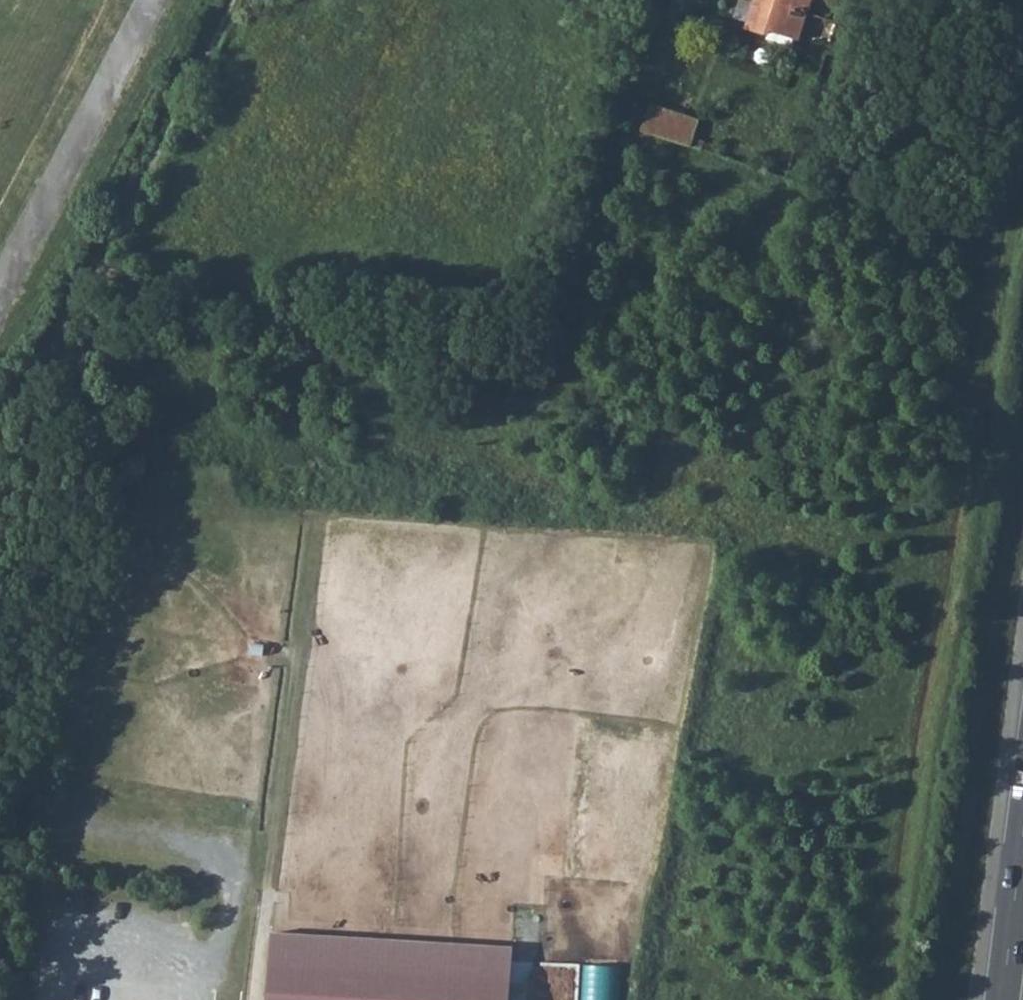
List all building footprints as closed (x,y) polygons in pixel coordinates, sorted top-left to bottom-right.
[(746,26),(768,32),(769,27),(799,36),(811,0),(754,0),(746,26)] [(643,129),(703,149),(706,141),(694,137),(699,118),(653,104),(643,129)] [(518,951),(277,935),(273,999),(515,999),(518,951)] [(582,980),(594,985),(600,973),(587,968),(582,980)]
